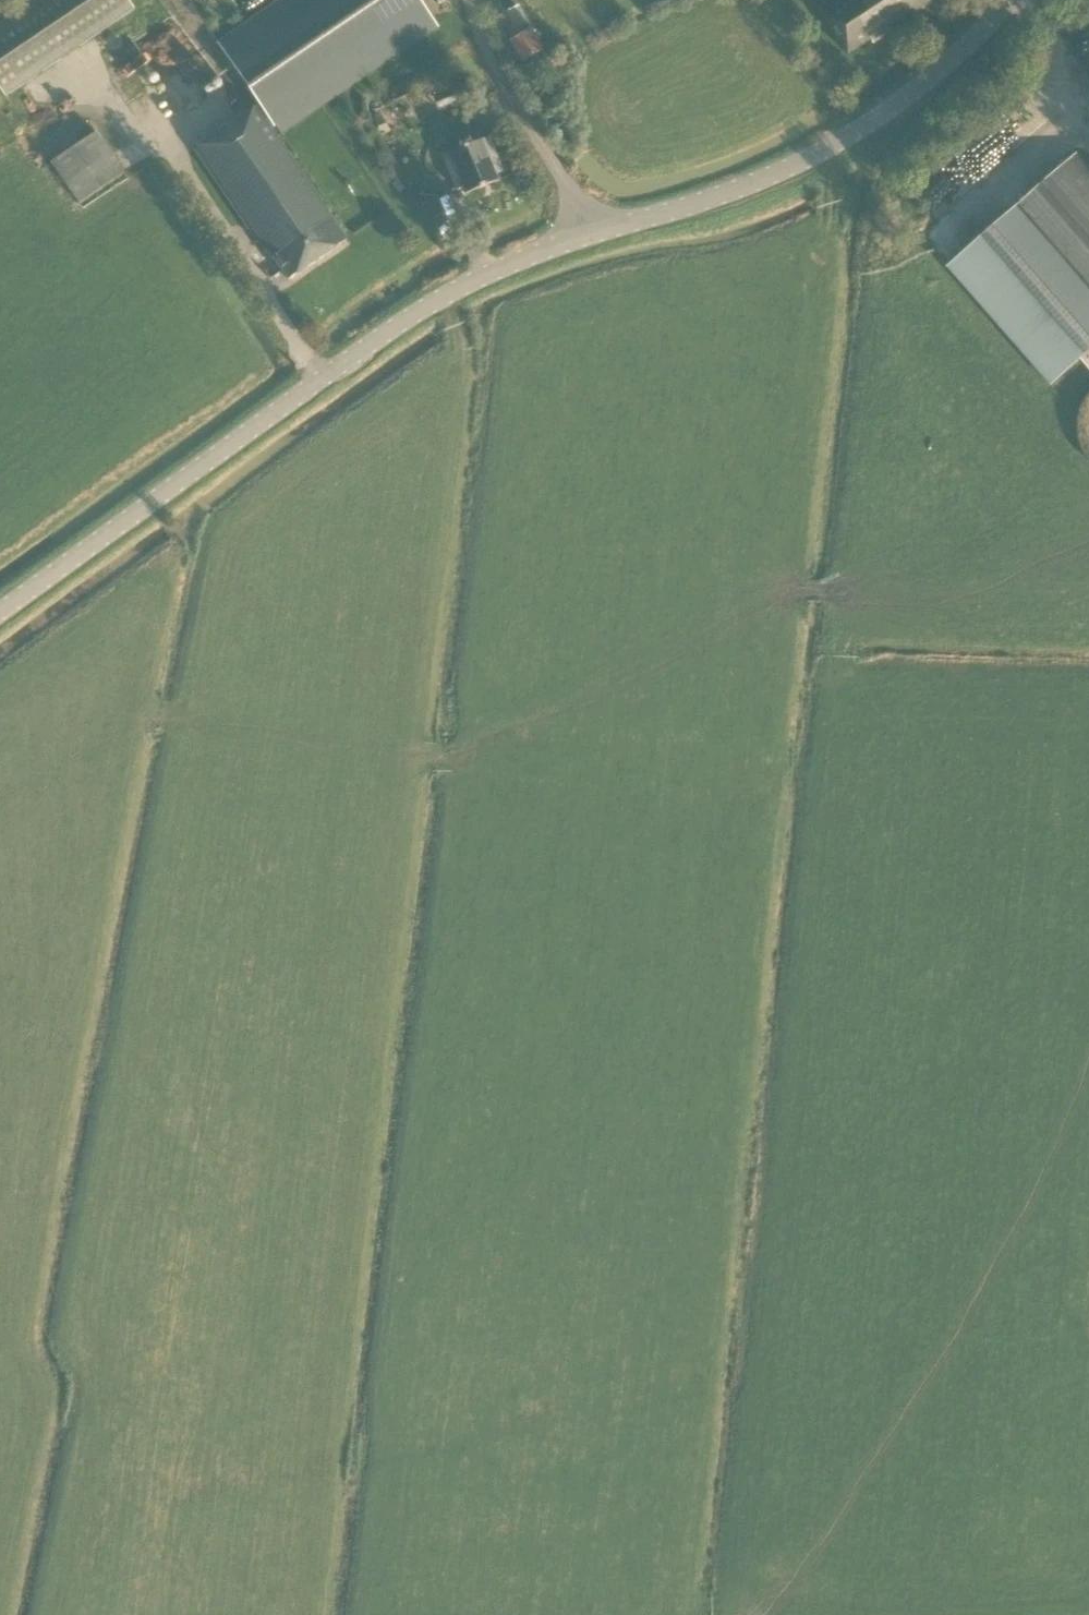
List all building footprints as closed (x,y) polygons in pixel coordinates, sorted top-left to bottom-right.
[(5,94),(135,7),(130,0),(35,0),(0,23),(0,87),(5,94)] [(195,147),(259,241),(262,239),(289,279),(347,240),(277,136),(438,27),(420,0),(279,0),(219,41),(261,102),(195,147)] [(817,7),(823,16),(822,17),(848,55),(871,40),(874,44),(935,2),(933,0),(828,0),(817,7)] [(491,20),(504,43),(510,39),(521,61),(543,49),(532,28),(531,29),(517,5),(491,20)] [(429,99),(436,116),(468,102),(461,85),(429,99)] [(503,171),(484,123),(438,142),(458,191),(465,188),(468,195),(500,181),(497,174),(503,171)] [(51,160),(79,202),(124,171),(97,130),(51,160)] [(949,266),(1052,384),(1081,359),(1088,369),(1088,167),(1077,153),(949,266)]
